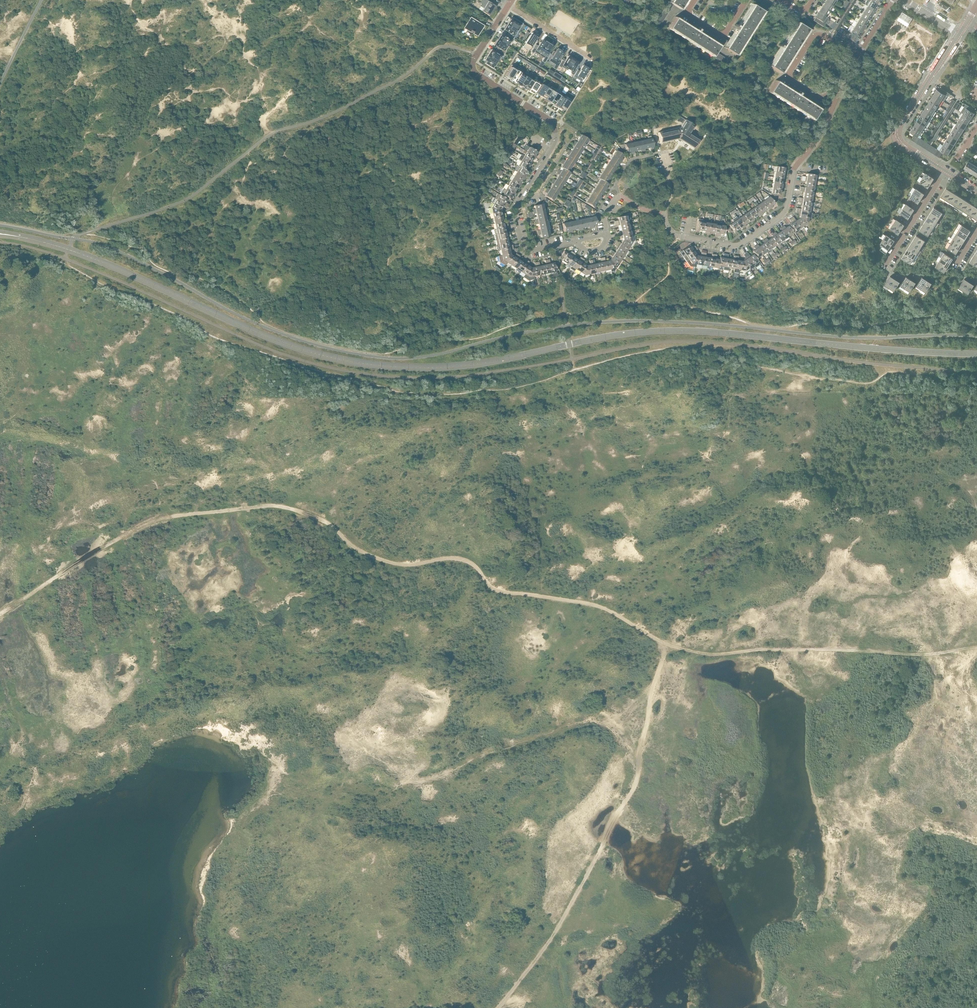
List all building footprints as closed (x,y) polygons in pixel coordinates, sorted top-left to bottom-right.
[(487,0),(481,0),(479,3),(481,4),(479,6),(482,8),(481,10),(489,16),(495,5),(487,0)] [(673,4),(680,9),(680,8),(679,8),(684,0),(671,0),(670,2),(668,1),(673,4)] [(823,3),(821,6),(828,11),(831,6),(824,1),(822,0),(821,2),(823,3)] [(866,6),(874,11),(875,12),(876,10),(875,9),(877,5),(869,0),(866,6)] [(734,25),(736,27),(735,28),(736,29),(732,37),(725,47),(724,46),(723,47),(735,54),(734,53),(744,37),(762,10),(763,11),(763,10),(751,3),(752,4),(739,26),(737,25),(735,23),(734,25)] [(862,11),(870,16),(872,17),(873,15),(871,14),(874,11),(866,6),(864,4),(862,7),(864,8),(862,11)] [(819,8),(817,11),(825,16),(828,11),(821,6),(819,5),(818,7),(819,8)] [(859,16),(867,21),(868,22),(869,20),(868,19),(870,16),(862,11),(860,10),(859,13),(861,14),(859,16)] [(825,16),(817,11),(816,11),(815,12),(816,13),(814,17),(824,23),(827,18),(825,16)] [(902,12),(899,17),(909,24),(912,19),(902,12)] [(856,22),(864,26),(865,27),(866,26),(865,25),(867,21),(859,16),(857,15),(855,18),(857,19),(856,22)] [(711,55),(712,56),(715,51),(719,44),(718,45),(696,32),(697,30),(699,28),(697,27),(695,29),(694,28),(693,29),(674,18),(675,16),(668,28),(669,27),(712,54),(711,55)] [(476,35),(483,25),(470,17),(464,28),(465,27),(470,30),(469,31),(471,33),(471,32),(476,35)] [(507,24),(518,31),(523,23),(513,17),(511,20),(510,19),(507,24)] [(768,65),(780,72),(779,71),(793,50),(794,51),(794,50),(793,49),(807,28),(808,29),(808,28),(796,21),(798,22),(784,44),(782,43),(781,45),(779,43),(778,45),(782,47),(770,66),(769,65),(768,65)] [(864,26),(856,22),(852,27),(860,32),(862,33),(863,31),(861,30),(864,26)] [(513,38),(518,31),(507,24),(506,25),(505,24),(503,27),(504,28),(503,29),(509,32),(507,35),(508,35),(513,38)] [(852,27),(849,32),(857,37),(858,38),(859,36),(858,35),(860,32),(852,27)] [(533,47),(534,45),(537,40),(534,39),(536,35),(531,32),(530,35),(529,34),(526,39),(526,40),(522,47),(527,50),(530,45),(533,47)] [(857,37),(849,32),(846,37),(855,43),(856,41),(855,41),(857,37)] [(497,39),(508,46),(510,41),(512,42),(514,39),(513,38),(508,35),(507,38),(500,34),(497,39)] [(508,46),(497,39),(494,44),(497,46),(496,49),(504,54),(506,51),(505,50),(508,46)] [(539,54),(547,41),(544,39),(543,40),(543,39),(541,42),(540,42),(537,47),(534,45),(533,47),(530,51),(533,53),(534,51),(539,54)] [(550,43),(547,41),(539,54),(543,57),(542,60),(545,61),(549,54),(546,53),(550,48),(549,47),(550,44),(550,43)] [(563,52),(557,48),(554,52),(553,51),(551,55),(552,56),(549,60),(555,64),(553,67),(556,69),(558,66),(559,63),(557,61),(563,52)] [(497,60),(500,55),(502,56),(504,54),(496,49),(494,51),(491,49),(487,54),(497,60)] [(726,65),(729,60),(715,51),(712,56),(726,65)] [(484,59),(486,60),(484,63),(493,68),(495,65),(494,65),(497,60),(487,54),(486,56),(485,56),(485,57),(484,59)] [(561,67),(566,70),(573,58),(570,56),(570,57),(568,55),(564,61),(562,59),(559,63),(558,66),(561,67)] [(576,60),(573,58),(566,70),(570,72),(570,73),(573,75),(576,71),(577,69),(574,67),(578,62),(576,60)] [(516,68),(511,64),(504,75),(509,79),(515,69),(516,68)] [(576,71),(573,75),(572,76),(580,81),(586,73),(589,70),(588,69),(588,68),(583,65),(578,72),(576,71)] [(519,72),(515,69),(509,79),(514,81),(519,72)] [(518,84),(524,75),(519,72),(514,81),(518,84)] [(518,84),(522,87),(529,76),(525,73),(524,75),(518,84)] [(534,79),(529,76),(522,87),(527,90),(534,79)] [(539,82),(534,79),(527,90),(532,93),(539,82)] [(797,91),(796,93),(794,92),(793,93),(775,81),(776,80),(775,80),(768,91),(768,92),(769,90),(813,118),(812,119),(819,108),(818,109),(797,95),(798,94),(799,92),(797,91)] [(535,92),(540,96),(546,86),(540,83),(535,92)] [(540,96),(544,98),(550,88),(546,85),(546,86),(540,96)] [(549,101),(554,92),(556,89),(551,86),(550,88),(544,98),(549,101)] [(936,91),(933,95),(941,100),(944,95),(935,89),(934,90),(936,91)] [(558,94),(554,92),(549,101),(553,104),(558,94)] [(563,98),(558,94),(553,104),(557,107),(563,98)] [(938,105),(941,100),(933,95),(932,94),(931,96),(932,96),(930,100),(938,105)] [(563,98),(557,107),(562,110),(567,103),(569,104),(571,101),(569,99),(568,101),(563,98)] [(929,102),(927,105),(934,110),(938,105),(930,100),(929,99),(928,101),(929,102)] [(931,116),(934,110),(927,105),(925,104),(924,106),(926,107),(923,111),(931,116)] [(967,109),(966,108),(963,114),(970,119),(972,120),(974,117),(972,116),(974,113),(970,111),(972,108),(969,106),(967,109)] [(920,116),(928,121),(930,122),(931,120),(929,119),(931,116),(923,111),(922,110),(921,111),(922,112),(920,116)] [(967,124),(968,125),(970,122),(969,121),(970,119),(963,114),(959,119),(967,124)] [(924,126),(928,121),(920,116),(919,115),(918,117),(919,117),(917,121),(924,126)] [(660,142),(663,142),(676,139),(676,140),(679,142),(680,140),(693,148),(698,139),(688,133),(693,125),(679,116),(677,119),(682,122),(679,127),(657,132),(660,142)] [(959,119),(956,124),(964,129),(965,130),(966,129),(965,128),(967,124),(959,119)] [(913,126),(921,131),(924,126),(917,121),(915,120),(914,122),(916,123),(913,126)] [(962,131),(964,129),(956,124),(953,129),(960,135),(962,135),(964,132),(962,131)] [(917,136),(920,138),(921,137),(919,134),(921,131),(913,126),(912,126),(911,127),(912,128),(910,132),(914,135),(917,136)] [(953,129),(949,134),(957,140),(958,141),(959,139),(958,138),(960,135),(953,129)] [(577,140),(585,144),(588,139),(579,134),(577,135),(579,137),(577,140)] [(949,134),(946,140),(954,145),(955,146),(956,144),(955,143),(957,140),(949,134)] [(645,139),(647,148),(650,147),(651,149),(653,149),(650,136),(647,136),(647,139),(645,139)] [(573,143),(582,149),(585,144),(577,140),(576,142),(574,141),(573,143)] [(952,149),(954,145),(946,140),(943,145),(951,150),(950,150),(952,151),(953,149),(952,149)] [(449,141),(448,142),(454,146),(457,147),(456,149),(460,151),(461,148),(462,148),(455,145),(449,141)] [(572,149),(579,153),(582,149),(573,143),(572,145),(573,146),(572,149)] [(621,149),(623,151),(625,150),(626,152),(629,152),(630,154),(632,153),(629,143),(624,144),(624,147),(621,149)] [(523,150),(535,157),(536,156),(534,155),(536,152),(526,145),(523,150)] [(939,150),(940,151),(942,152),(949,156),(950,155),(948,154),(950,150),(951,150),(943,145),(939,150)] [(567,152),(576,158),(579,153),(572,149),(570,152),(568,150),(567,152)] [(523,156),(530,161),(532,158),(534,159),(535,157),(523,150),(522,152),(524,154),(523,156)] [(615,150),(612,155),(621,161),(622,159),(620,158),(622,155),(620,153),(622,152),(620,150),(617,152),(615,150)] [(566,158),(573,162),(576,158),(567,152),(566,154),(568,155),(566,158)] [(520,161),(529,167),(530,165),(528,164),(530,161),(523,156),(520,155),(517,159),(520,161)] [(609,160),(617,164),(618,161),(620,162),(621,161),(612,155),(609,160)] [(561,161),(570,167),(573,162),(566,158),(564,161),(562,160),(561,161)] [(609,160),(606,164),(615,170),(616,168),(615,167),(617,164),(609,160)] [(524,170),(526,167),(528,168),(529,167),(520,161),(517,166),(519,167),(524,170)] [(562,168),(567,171),(570,167),(561,161),(560,163),(562,164),(560,167),(562,168)] [(969,172),(974,165),(968,161),(964,168),(969,172)] [(603,169),(611,173),(612,170),(614,172),(615,170),(606,164),(603,169)] [(516,171),(525,177),(526,175),(524,174),(526,171),(524,170),(519,167),(516,171)] [(557,172),(566,177),(569,173),(567,171),(562,168),(560,171),(558,170),(557,172)] [(603,169),(601,173),(610,179),(611,177),(609,176),(611,173),(603,169)] [(513,176),(520,180),(522,177),(524,179),(525,177),(516,171),(513,176)] [(556,177),(563,182),(566,177),(557,172),(556,173),(558,174),(556,177)] [(605,182),(607,180),(609,181),(610,179),(601,173),(598,178),(599,179),(605,182)] [(934,178),(926,173),(925,173),(922,177),(931,183),(934,178)] [(510,180),(519,186),(520,184),(519,183),(520,180),(513,176),(510,180)] [(551,181),(560,187),(563,182),(556,177),(554,180),(552,179),(551,181)] [(922,184),(925,186),(928,188),(931,183),(922,177),(919,182),(917,180),(915,183),(920,187),(922,184)] [(599,179),(597,184),(606,189),(607,188),(605,187),(607,184),(605,182),(599,179)] [(507,185),(515,189),(516,187),(518,188),(519,186),(510,180),(507,185)] [(550,186),(558,191),(560,187),(551,181),(550,182),(552,184),(550,186)] [(924,193),(918,190),(920,187),(915,183),(913,187),(915,188),(912,193),(921,198),(924,193)] [(594,188),(601,193),(603,190),(605,191),(606,189),(597,184),(594,188)] [(505,190),(514,195),(515,194),(513,192),(515,189),(507,185),(505,190)] [(546,190),(555,195),(558,191),(550,186),(548,189),(547,188),(546,190)] [(499,193),(509,199),(511,196),(513,197),(514,195),(505,190),(502,188),(499,193)] [(594,188),(591,193),(600,199),(601,197),(599,196),(601,193),(594,188)] [(782,189),(772,188),(771,193),(773,193),(772,195),(774,197),(776,194),(779,195),(780,191),(782,191),(782,189)] [(951,191),(946,188),(940,197),(945,200),(951,191)] [(545,196),(546,197),(552,200),(555,195),(546,190),(545,191),(546,193),(545,196)] [(955,194),(951,191),(945,200),(950,202),(955,194)] [(496,199),(507,206),(508,204),(504,202),(506,199),(497,193),(494,198),(496,199)] [(588,197),(595,202),(597,199),(599,200),(600,199),(591,193),(588,197)] [(912,199),(915,201),(918,203),(921,198),(912,193),(910,197),(907,196),(905,199),(910,202),(912,199)] [(954,205),(960,196),(955,194),(950,202),(954,205)] [(964,199),(960,196),(954,205),(959,208),(964,199)] [(585,202),(594,208),(595,206),(593,205),(595,202),(588,197),(585,202)] [(768,197),(764,200),(770,209),(772,207),(770,206),(773,204),(772,201),(773,198),(771,197),(770,198),(768,197)] [(493,204),(500,208),(502,206),(506,208),(507,206),(496,199),(493,204)] [(914,209),(909,205),(910,202),(905,199),(903,202),(905,204),(903,208),(911,214),(914,209)] [(963,211),(969,202),(964,199),(959,208),(963,211)] [(764,200),(760,203),(764,210),(767,208),(768,210),(770,209),(764,200)] [(764,210),(760,203),(757,204),(755,202),(753,203),(755,206),(761,215),(763,214),(761,212),(764,210)] [(974,205),(969,202),(963,211),(968,214),(974,205)] [(492,213),(500,211),(499,209),(500,208),(493,204),(491,208),(492,213)] [(976,210),(976,207),(974,205),(968,214),(973,217),(976,210)] [(755,206),(751,209),(755,216),(758,214),(760,216),(761,215),(755,206)] [(934,207),(931,212),(940,217),(943,213),(934,207)] [(902,215),(905,217),(908,219),(911,214),(903,208),(900,213),(897,211),(895,214),(900,218),(902,215)] [(751,209),(746,212),(752,221),(754,220),(752,218),(755,216),(751,209)] [(811,213),(795,210),(795,213),(800,213),(799,216),(809,218),(811,218),(811,213)] [(747,222),(749,220),(751,222),(752,221),(746,212),(742,215),(747,222)] [(931,212),(928,216),(937,222),(940,217),(931,212)] [(905,224),(904,224),(899,221),(900,218),(895,214),(893,218),(895,220),(893,224),(901,229),(905,224)] [(494,223),(502,221),(501,219),(506,218),(505,215),(493,218),(494,223)] [(627,220),(630,220),(629,216),(629,215),(628,215),(627,215),(618,217),(618,220),(614,221),(614,223),(627,220)] [(742,215),(737,218),(744,227),(745,226),(744,224),(747,222),(742,215)] [(807,223),(807,220),(808,220),(809,218),(799,216),(799,218),(798,219),(802,226),(807,223)] [(934,227),(937,222),(928,216),(925,221),(934,227)] [(802,226),(798,219),(795,220),(793,217),(791,218),(798,229),(802,226)] [(737,218),(733,222),(738,229),(740,227),(742,229),(744,227),(737,218)] [(799,230),(798,229),(791,218),(789,220),(791,223),(788,225),(795,234),(799,230)] [(925,221),(922,226),(931,231),(934,227),(925,221)] [(728,225),(730,227),(727,227),(728,230),(729,233),(733,232),(734,234),(736,232),(735,231),(738,229),(733,222),(728,225)] [(892,230),(895,232),(898,234),(901,229),(893,224),(890,228),(887,227),(885,230),(891,233),(892,230)] [(724,226),(719,225),(717,235),(719,236),(719,234),(723,234),(723,231),(726,231),(726,228),(724,228),(724,226)] [(959,230),(968,235),(971,230),(962,225),(959,230)] [(496,234),(505,232),(504,229),(508,228),(508,226),(495,228),(496,234)] [(621,231),(616,232),(617,234),(629,231),(628,226),(620,227),(621,231)] [(783,226),(782,227),(788,236),(792,233),(787,226),(784,228),(783,226)] [(931,231),(922,226),(919,230),(928,236),(931,231)] [(788,236),(782,227),(780,228),(781,230),(778,232),(783,239),(788,236)] [(895,240),(894,240),(889,236),(891,233),(885,230),(883,233),(886,235),(883,239),(892,245),(895,240)] [(965,240),(968,235),(959,230),(956,234),(965,240)] [(774,232),(773,233),(779,242),(783,239),(778,232),(776,234),(774,232)] [(779,242),(773,233),(771,235),(772,236),(770,238),(774,245),(779,242)] [(956,234),(953,239),(962,244),(965,240),(956,234)] [(916,235),(913,240),(922,245),(925,241),(916,235)] [(499,244),(507,242),(506,240),(511,239),(510,236),(496,239),(497,245),(499,244)] [(631,236),(622,238),(623,239),(622,241),(629,245),(632,241),(631,236)] [(765,239),(764,240),(770,248),(774,245),(770,238),(767,240),(765,239)] [(880,250),(886,254),(892,245),(883,239),(880,244),(882,246),(880,250)] [(959,249),(962,244),(953,239),(950,243),(959,249)] [(771,250),(770,248),(764,240),(762,241),(763,243),(761,244),(766,251),(768,250),(769,252),(771,250)] [(913,240),(910,244),(919,250),(922,245),(913,240)] [(629,245),(622,241),(620,243),(616,241),(615,243),(626,250),(629,245)] [(626,250),(615,243),(614,245),(618,247),(616,250),(623,254),(626,250)] [(956,254),(959,249),(950,243),(947,248),(956,254)] [(757,245),(755,246),(761,255),(766,251),(761,244),(758,247),(757,245)] [(919,250),(910,244),(907,249),(916,254),(919,250)] [(680,252),(683,256),(696,247),(694,245),(691,247),(690,245),(680,252)] [(761,255),(755,246),(753,247),(755,249),(752,251),(757,258),(761,255)] [(500,250),(501,255),(509,253),(509,250),(513,249),(512,247),(500,250)] [(686,261),(695,254),(693,252),(697,249),(696,247),(683,256),(686,261)] [(907,249),(904,253),(913,259),(916,254),(907,249)] [(566,263),(573,252),(571,251),(568,255),(566,253),(566,252),(564,250),(561,255),(561,256),(560,256),(560,258),(562,259),(561,260),(566,263)] [(623,254),(616,250),(614,253),(611,250),(609,252),(620,259),(623,254)] [(570,266),(575,259),(572,257),(575,254),(573,252),(566,263),(570,266)] [(620,259),(609,252),(608,254),(612,256),(610,259),(617,263),(620,259)] [(747,252),(745,254),(752,264),(757,261),(752,254),(749,256),(747,252)] [(502,259),(507,262),(511,255),(509,254),(509,253),(501,255),(496,256),(497,261),(502,259)] [(507,262),(511,265),(518,254),(516,253),(513,257),(511,255),(507,262)] [(913,259),(904,253),(901,258),(910,264),(913,259)] [(941,257),(950,263),(953,258),(944,253),(941,257)] [(511,265),(516,268),(520,261),(517,259),(520,256),(518,254),(511,265)] [(696,255),(695,254),(686,261),(689,266),(695,267),(696,264),(697,256),(696,255)] [(754,266),(752,264),(745,254),(743,255),(746,259),(743,260),(748,267),(749,269),(754,266)] [(575,269),(582,258),(580,257),(577,261),(575,259),(570,266),(569,268),(574,271),(575,269)] [(947,268),(950,263),(941,257),(938,262),(947,268)] [(580,272),(584,265),(582,263),(584,259),(582,258),(575,269),(580,272)] [(516,268),(520,271),(527,260),(525,259),(523,263),(520,261),(516,268)] [(547,259),(550,272),(550,274),(555,273),(553,262),(550,263),(549,259),(547,259)] [(599,271),(597,263),(594,264),(594,259),(591,260),(594,272),(599,271)] [(617,263),(610,259),(609,260),(608,261),(610,269),(610,272),(613,271),(614,271),(614,270),(615,269),(615,268),(617,263)] [(527,260),(520,271),(525,274),(529,267),(527,265),(529,261),(527,260)] [(742,261),(740,261),(739,269),(744,270),(748,267),(743,260),(742,261)] [(539,274),(544,273),(542,265),(539,265),(538,261),(536,262),(539,274)] [(935,267),(944,272),(947,268),(938,262),(935,267)] [(589,274),(587,265),(585,266),(584,265),(580,272),(584,275),(589,274)] [(529,277),(534,275),(532,267),(530,268),(529,267),(525,274),(529,277)] [(890,275),(890,276),(887,281),(884,285),(889,288),(895,279),(890,275)] [(906,276),(906,277),(902,283),(900,285),(905,288),(911,279),(906,276)] [(927,280),(922,277),(918,284),(916,286),(921,289),(927,280)] [(964,278),(964,279),(961,284),(958,288),(963,291),(969,281),(964,278)] [(895,279),(889,288),(894,291),(900,282),(895,279)] [(910,292),(915,283),(916,282),(911,279),(905,288),(910,292)] [(927,280),(921,289),(926,292),(932,283),(927,280)] [(968,294),(974,285),(974,284),(969,281),(963,291),(968,294)] [(279,449),(278,450),(280,453),(282,452),(280,450),(288,444),(290,446),(295,441),(294,440),(289,444),(288,443),(280,450),(279,449)]
